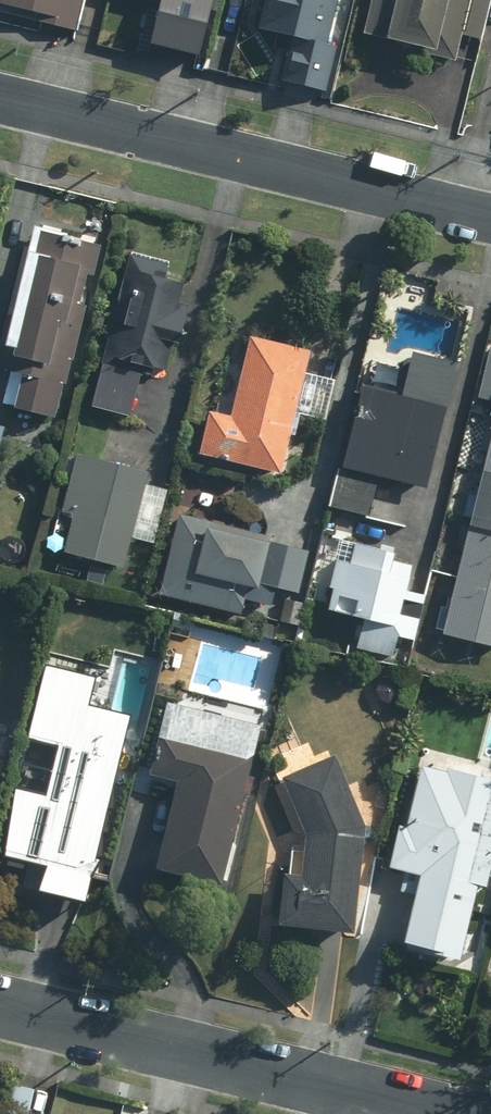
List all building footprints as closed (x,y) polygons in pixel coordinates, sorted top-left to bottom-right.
[(74,31),(81,0),(0,0),(0,7),(43,17),(41,23),(74,31)] [(203,18),(208,0),(128,0),(203,18)] [(291,40),(280,83),(321,93),(334,44),(324,41),(334,0),(263,0),(255,31),(291,40)] [(489,0),(368,0),(358,40),(454,63),(461,36),(480,40),(489,0)] [(28,225),(0,332),(0,369),(13,372),(4,406),(51,418),(96,243),(28,225)] [(178,343),(185,309),(175,307),(180,285),(161,281),(164,265),(125,256),(93,397),(134,407),(143,367),(159,371),(166,340),(178,343)] [(224,418),(206,414),(196,454),(281,473),(309,350),(243,335),(224,418)] [(490,346),(478,395),(490,398),(490,346)] [(420,489),(436,414),(440,415),(452,364),(409,355),(399,398),(356,388),(337,471),(420,489)] [(467,524),(490,530),(490,425),(467,524)] [(59,511),(67,513),(58,551),(118,566),(142,472),(73,455),(59,511)] [(253,589),(255,581),(296,592),(306,551),(265,541),(266,537),(175,514),(157,595),(236,615),(243,587),(253,589)] [(464,532),(443,634),(490,644),(490,538),(464,532)] [(410,641),(414,619),(398,616),(408,567),(390,564),(392,554),(337,542),(333,561),(318,558),(309,600),(324,603),(322,612),(360,620),(354,650),(389,657),(393,637),(410,641)] [(86,893),(132,710),(93,696),(96,671),(47,656),(30,732),(60,738),(47,789),(17,782),(6,847),(49,858),(38,883),(86,893)] [(146,777),(171,783),(150,870),(216,886),(237,798),(242,799),(259,726),(164,704),(146,777)] [(302,834),(297,878),(279,876),(273,924),(347,933),(361,827),(331,755),(278,777),(302,834)] [(414,876),(397,943),(455,958),(473,887),(486,890),(490,871),(490,783),(421,765),(405,829),(393,826),(382,868),(414,876)]
